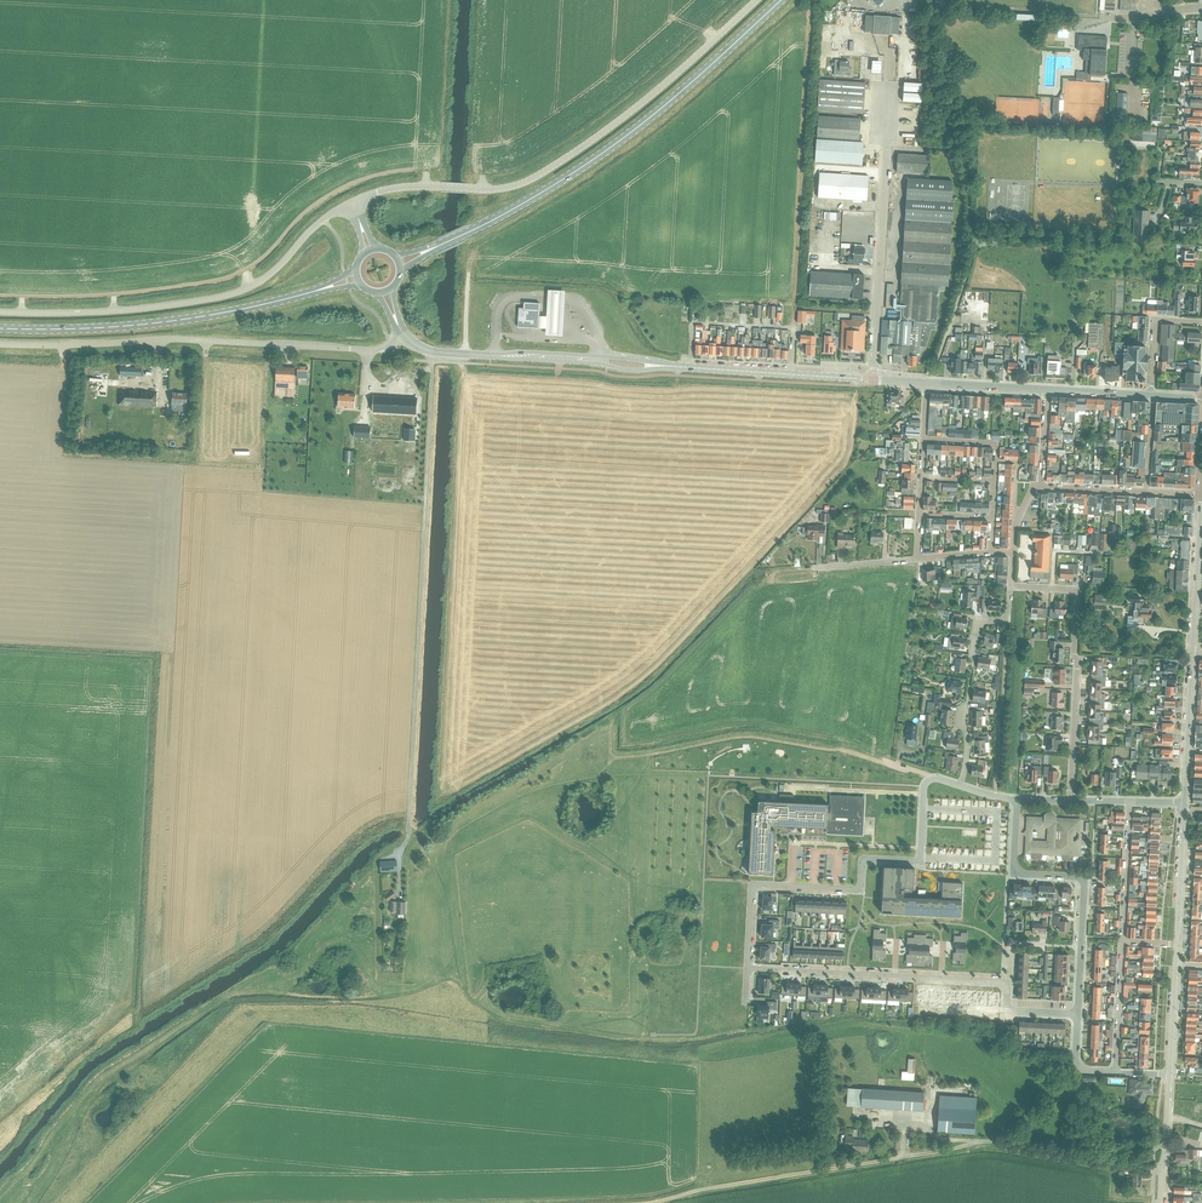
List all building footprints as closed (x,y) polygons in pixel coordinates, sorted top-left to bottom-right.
[(1104,10),(1116,11),(1116,0),(1105,0),(1104,10)] [(1120,10),(1136,11),(1137,0),(1121,0),(1120,10)] [(873,33),(874,16),(865,16),(864,32),(873,33)] [(890,35),(890,34),(891,17),(874,16),(873,33),(873,34),(890,35)] [(890,34),(898,35),(899,18),(891,17),(890,34)] [(1107,37),(1100,36),(1099,37),(1084,36),(1084,35),(1077,35),(1077,39),(1078,39),(1078,46),(1078,49),(1081,49),(1083,49),(1083,60),(1086,60),(1085,73),(1077,72),(1076,80),(1089,80),(1090,75),(1105,76),(1106,50),(1107,37)] [(1195,56),(1201,56),(1201,48),(1201,44),(1194,44),(1194,48),(1196,48),(1196,50),(1192,50),(1192,56),(1195,56)] [(1192,67),(1200,67),(1200,64),(1201,64),(1201,56),(1195,56),(1195,63),(1181,62),(1181,66),(1192,67)] [(834,75),(851,76),(852,68),(849,68),(849,62),(840,62),(840,60),(835,60),(834,75)] [(881,62),(872,61),(871,73),(881,74),(881,62)] [(1191,78),(1201,78),(1201,68),(1200,67),(1192,67),(1191,78)] [(1196,87),(1201,88),(1201,78),(1191,78),(1186,77),(1186,81),(1195,82),(1194,85),(1196,85),(1196,87)] [(817,110),(863,114),(865,83),(819,80),(817,110)] [(904,83),(903,91),(922,93),(922,84),(904,83)] [(903,102),(921,103),(921,94),(903,93),(903,102)] [(1117,118),(1126,118),(1128,94),(1118,94),(1117,118)] [(1201,108),(1201,100),(1195,99),(1195,96),(1188,95),(1188,103),(1191,103),(1190,108),(1201,108)] [(1201,117),(1201,110),(1181,109),(1181,112),(1185,112),(1185,113),(1193,113),(1193,117),(1201,117)] [(817,139),(859,142),(861,119),(818,116),(817,139)] [(1201,118),(1184,117),(1181,117),(1181,121),(1185,121),(1184,127),(1195,127),(1196,125),(1201,125),(1201,118)] [(1132,141),(1156,142),(1157,128),(1152,128),(1152,130),(1133,129),(1132,141)] [(1201,139),(1201,138),(1200,137),(1200,133),(1184,132),(1183,140),(1200,141),(1200,140),(1201,139)] [(816,139),(815,162),(861,165),(863,143),(859,143),(859,142),(858,142),(817,139),(816,139)] [(1188,141),(1187,145),(1190,145),(1190,148),(1187,148),(1187,152),(1197,153),(1198,149),(1201,149),(1201,142),(1188,141)] [(869,162),(880,163),(881,147),(876,147),(876,153),(870,153),(869,162)] [(1190,163),(1190,169),(1199,170),(1200,162),(1199,162),(1199,158),(1196,158),(1196,154),(1184,153),(1184,154),(1188,155),(1187,163),(1190,163)] [(897,172),(927,174),(928,156),(898,154),(897,172)] [(1179,171),(1179,175),(1186,175),(1186,177),(1186,178),(1191,178),(1191,177),(1194,177),(1194,178),(1199,178),(1199,177),(1199,170),(1190,169),(1179,169),(1179,171)] [(820,173),(818,197),(867,201),(868,176),(820,173)] [(899,319),(896,319),(894,345),(910,346),(910,351),(920,351),(920,346),(923,347),(923,351),(926,351),(926,347),(931,330),(936,330),(936,325),(932,325),(933,323),(937,323),(939,291),(944,291),(945,286),(948,286),(954,202),(951,202),(952,181),(907,179),(901,284),(902,284),(899,319)] [(1200,194),(1200,191),(1198,190),(1198,189),(1188,189),(1188,196),(1186,196),(1186,197),(1184,197),(1184,196),(1175,196),(1174,202),(1180,202),(1180,203),(1187,204),(1187,202),(1193,202),(1195,204),(1197,202),(1198,202),(1198,195),(1200,194)] [(1133,242),(1148,243),(1150,211),(1135,210),(1133,242)] [(1180,231),(1196,231),(1197,223),(1192,223),(1192,217),(1185,217),(1185,219),(1186,219),(1186,223),(1174,222),(1174,230),(1180,230),(1180,231)] [(843,223),(842,241),(865,243),(867,224),(843,223)] [(861,258),(864,259),(864,254),(865,254),(865,249),(864,249),(864,248),(854,247),(853,258),(848,257),(848,262),(860,263),(861,258)] [(1196,265),(1196,261),(1195,260),(1195,253),(1188,252),(1188,251),(1184,251),(1183,255),(1182,255),(1182,258),(1180,258),(1180,260),(1183,260),(1183,266),(1194,266),(1195,265),(1196,265)] [(809,296),(852,298),(852,299),(862,299),(864,275),(853,274),(811,272),(809,296)] [(565,291),(548,290),(547,317),(539,316),(538,328),(546,329),(546,335),(562,336),(565,291)] [(885,308),(893,309),(894,294),(886,293),(885,308)] [(1188,311),(1199,312),(1199,298),(1189,297),(1189,300),(1187,300),(1187,303),(1189,304),(1188,311)] [(1142,314),(1156,314),(1157,305),(1157,301),(1149,300),(1148,301),(1147,304),(1143,304),(1142,314)] [(1157,305),(1156,314),(1173,315),(1174,306),(1169,305),(1169,303),(1163,302),(1163,301),(1157,301),(1157,305)] [(524,302),(524,308),(519,308),(518,327),(538,328),(539,316),(540,303),(524,302)] [(806,312),(798,311),(797,324),(805,324),(806,312)] [(851,321),(842,321),(841,350),(846,350),(846,351),(859,351),(864,351),(865,322),(865,316),(851,316),(851,321)] [(1137,330),(1139,330),(1148,331),(1148,317),(1135,316),(1135,322),(1137,322),(1137,330)] [(909,355),(910,351),(910,346),(894,345),(896,319),(888,319),(888,320),(882,320),(880,348),(885,348),(884,354),(892,355),(892,354),(893,354),(893,362),(900,363),(901,361),(902,355),(904,355),(904,356),(906,356),(906,355),(909,355)] [(1088,348),(1102,349),(1103,324),(1090,323),(1088,348)] [(1178,341),(1179,333),(1175,333),(1175,325),(1162,324),(1161,325),(1160,345),(1163,345),(1174,346),(1174,340),(1178,341)] [(1148,331),(1139,330),(1138,340),(1134,340),(1133,344),(1145,344),(1145,341),(1147,341),(1148,331)] [(723,356),(731,356),(731,338),(732,336),(732,331),(728,331),(727,347),(724,347),(723,356)] [(835,349),(836,346),(834,346),(834,343),(832,342),(832,331),(825,331),(824,353),(834,354),(834,349),(835,349)] [(1187,333),(1179,333),(1178,341),(1187,341),(1186,343),(1201,343),(1201,334),(1187,333)] [(800,336),(800,343),(807,343),(807,345),(806,345),(806,355),(811,356),(814,356),(815,346),(815,343),(815,344),(816,338),(816,337),(800,336)] [(709,355),(716,355),(717,339),(714,339),(714,346),(709,346),(709,355)] [(753,343),(752,357),(759,358),(760,341),(753,340),(753,343)] [(738,356),(745,357),(746,341),(742,341),(742,345),(738,345),(738,348),(738,356)] [(760,341),(759,358),(767,358),(767,349),(767,345),(767,344),(763,344),(763,341),(760,341)] [(1123,354),(1123,359),(1122,377),(1126,377),(1126,381),(1144,382),(1144,371),(1146,371),(1147,355),(1147,354),(1147,352),(1145,352),(1145,347),(1130,346),(1130,343),(1115,342),(1115,354),(1123,354)] [(1174,346),(1163,345),(1162,362),(1173,362),(1174,346)] [(920,351),(910,351),(909,355),(909,356),(908,356),(907,362),(909,362),(909,366),(917,366),(917,362),(921,362),(921,357),(919,356),(920,351)] [(975,356),(974,374),(981,375),(983,353),(976,352),(975,356)] [(951,373),(960,373),(961,354),(958,354),(957,359),(952,359),(951,362),(949,362),(949,367),(951,367),(951,373)] [(995,359),(994,370),(1002,370),(1003,360),(1002,360),(1002,356),(995,355),(995,359)] [(1013,355),(1010,355),(1005,355),(1004,362),(1008,363),(1007,372),(1012,373),(1012,374),(1016,374),(1016,373),(1017,373),(1018,363),(1013,362),(1013,355)] [(1050,357),(1048,357),(1047,374),(1066,375),(1066,373),(1071,373),(1072,363),(1065,363),(1065,362),(1062,361),(1062,360),(1058,355),(1056,356),(1050,356),(1050,357)] [(967,374),(974,374),(975,356),(972,356),(971,363),(968,363),(967,374)] [(1041,374),(1042,357),(1038,356),(1038,359),(1029,358),(1028,359),(1028,363),(1028,364),(1030,364),(1030,374),(1037,374),(1037,373),(1041,374)] [(988,369),(994,370),(995,359),(986,359),(986,367),(988,367),(988,369)] [(1158,362),(1157,372),(1165,372),(1166,362),(1158,362)] [(1172,363),(1172,368),(1177,368),(1188,369),(1187,373),(1200,373),(1200,366),(1188,364),(1183,364),(1172,363)] [(1096,377),(1097,366),(1090,366),(1090,364),(1084,364),(1084,374),(1087,375),(1089,376),(1091,376),(1091,378),(1094,378),(1095,377),(1096,377)] [(1122,377),(1122,367),(1112,366),(1112,368),(1106,368),(1105,381),(1111,381),(1111,380),(1118,380),(1118,376),(1122,377)] [(141,376),(141,368),(119,367),(119,375),(141,376)] [(276,381),(275,396),(289,397),(289,389),(295,389),(295,383),(295,368),(294,368),(277,367),(276,381)] [(298,367),(297,378),(308,378),(308,367),(298,367)] [(424,367),(412,374),(415,378),(427,372),(424,367)] [(1200,373),(1187,373),(1186,372),(1185,384),(1179,384),(1172,383),(1172,390),(1197,391),(1199,390),(1200,373)] [(124,380),(124,387),(141,388),(141,380),(124,380)] [(118,405),(156,407),(157,392),(119,390),(118,405)] [(172,393),(171,410),(186,411),(187,394),(172,393)] [(336,402),(336,410),(342,410),(342,408),(355,409),(356,394),(339,393),(338,402),(336,402)] [(888,393),(887,407),(889,407),(891,407),(891,405),(895,405),(895,404),(900,404),(900,405),(904,405),(905,398),(900,398),(901,394),(900,394),(900,393),(896,393),(896,394),(894,393),(894,394),(888,393)] [(951,395),(943,395),(930,394),(930,403),(928,436),(935,436),(935,429),(941,429),(942,427),(941,427),(942,418),(938,417),(939,412),(937,412),(937,409),(942,410),(942,415),(945,415),(945,409),(950,409),(951,395)] [(958,396),(951,395),(950,409),(949,415),(951,415),(951,414),(952,414),(953,409),(957,409),(958,396)] [(416,415),(417,400),(417,398),(374,396),(373,412),(416,415)] [(974,396),(965,396),(964,409),(970,409),(969,416),(973,416),(973,408),(974,396)] [(989,397),(981,397),(980,418),(984,418),(984,412),(983,412),(983,410),(988,411),(989,397)] [(1058,416),(1066,416),(1065,422),(1071,423),(1074,423),(1074,420),(1075,410),(1075,398),(1059,397),(1059,405),(1058,412),(1058,416)] [(1005,408),(1013,408),(1014,398),(1005,398),(1005,405),(1002,405),(1001,414),(1005,414),(1005,408)] [(1014,408),(1021,408),(1022,399),(1014,398),(1013,408),(1014,408)] [(1079,410),(1085,410),(1086,399),(1075,398),(1075,410),(1074,420),(1076,420),(1076,419),(1077,419),(1078,414),(1078,415),(1079,410)] [(1026,408),(1025,418),(1040,419),(1042,400),(1022,399),(1021,408),(1026,408)] [(1096,400),(1086,399),(1085,410),(1085,411),(1090,412),(1090,409),(1095,409),(1095,410),(1094,410),(1094,415),(1095,415),(1096,410),(1096,400)] [(1112,401),(1104,400),(1104,410),(1103,410),(1103,415),(1103,420),(1107,421),(1107,413),(1108,410),(1111,410),(1112,401)] [(1135,420),(1138,420),(1139,412),(1139,402),(1124,401),(1124,413),(1123,420),(1132,420),(1132,413),(1137,414),(1137,415),(1135,415),(1135,420)] [(1150,403),(1139,402),(1139,412),(1149,413),(1150,403)] [(1156,402),(1155,413),(1155,424),(1162,425),(1197,426),(1198,405),(1156,402)] [(903,418),(910,411),(907,408),(900,415),(903,418)] [(1050,433),(1063,434),(1063,430),(1060,430),(1060,420),(1058,420),(1058,416),(1051,415),(1050,433)] [(902,435),(906,435),(919,436),(920,419),(918,419),(918,416),(912,416),(912,419),(911,419),(910,422),(906,422),(906,426),(902,426),(902,435)] [(1186,434),(1197,433),(1197,426),(1162,425),(1155,424),(1154,432),(1162,432),(1181,433),(1186,434)] [(1131,432),(1131,441),(1145,442),(1147,442),(1147,433),(1148,425),(1138,425),(1137,429),(1137,432),(1131,432)] [(355,426),(355,437),(370,438),(371,427),(355,426)] [(1028,436),(1031,436),(1039,437),(1040,428),(1027,427),(1027,431),(1029,431),(1028,436)] [(415,429),(404,429),(404,440),(415,441),(415,429)] [(963,430),(963,438),(971,439),(971,434),(972,430),(963,430)] [(1122,439),(1122,440),(1130,441),(1131,441),(1131,432),(1131,431),(1126,431),(1123,430),(1123,432),(1122,439)] [(992,432),(992,440),(1000,440),(1000,432),(992,432)] [(1154,432),(1153,441),(1161,441),(1162,432),(1154,432)] [(1161,441),(1170,442),(1170,437),(1181,438),(1181,433),(1162,432),(1161,441)] [(1170,442),(1196,443),(1197,433),(1186,434),(1181,433),(1181,438),(1170,437),(1170,442)] [(890,449),(887,448),(887,449),(892,449),(898,449),(908,450),(909,443),(904,443),(905,441),(901,441),(901,436),(892,435),(892,441),(893,441),(893,443),(890,442),(890,449)] [(1049,439),(1049,449),(1054,450),(1054,445),(1059,446),(1059,448),(1061,448),(1061,440),(1063,440),(1063,439),(1049,439)] [(1126,458),(1125,468),(1131,469),(1135,469),(1145,469),(1145,459),(1143,459),(1144,446),(1145,446),(1145,442),(1134,441),(1130,441),(1129,445),(1134,445),(1133,456),(1129,455),(1128,458),(1126,458)] [(1160,450),(1179,452),(1182,452),(1182,451),(1196,452),(1196,443),(1170,442),(1161,441),(1153,441),(1153,450),(1160,451),(1160,450)] [(941,461),(941,455),(942,445),(934,445),(934,454),(938,455),(937,461),(941,461)] [(985,448),(978,448),(977,463),(980,463),(980,457),(985,458),(985,448)] [(896,453),(895,461),(900,461),(908,462),(908,450),(900,449),(900,454),(896,453)] [(1009,449),(1009,459),(1018,460),(1018,450),(1009,449)] [(1153,450),(1152,458),(1158,459),(1160,459),(1160,451),(1153,450)] [(345,451),(345,463),(348,463),(350,463),(353,463),(353,451),(345,451)] [(1186,455),(1186,460),(1195,460),(1196,452),(1182,451),(1182,452),(1179,452),(1179,455),(1186,455)] [(1029,466),(1037,466),(1038,453),(1029,453),(1027,453),(1027,459),(1029,459),(1029,466)] [(1047,462),(1047,465),(1051,466),(1058,466),(1058,462),(1056,462),(1057,455),(1048,454),(1048,458),(1047,462)] [(1174,466),(1179,467),(1195,467),(1195,460),(1186,460),(1160,459),(1158,459),(1157,465),(1174,466)] [(902,464),(901,473),(914,473),(915,465),(902,464)] [(1037,466),(1029,466),(1026,465),(1025,465),(1024,469),(1029,469),(1028,474),(1031,474),(1031,481),(1035,481),(1036,475),(1037,475),(1037,466)] [(1047,473),(1046,482),(1053,482),(1053,473),(1055,473),(1057,473),(1058,466),(1051,466),(1047,465),(1047,469),(1052,470),(1051,473),(1047,473)] [(1194,475),(1195,467),(1179,467),(1178,474),(1194,475)] [(888,475),(888,472),(879,471),(878,483),(884,484),(885,475),(888,475)] [(1074,483),(1083,483),(1084,474),(1084,473),(1074,472),(1074,483)] [(1113,485),(1113,475),(1113,472),(1107,472),(1107,475),(1102,475),(1102,476),(1101,484),(1113,485)] [(1053,482),(1061,482),(1061,474),(1059,474),(1059,475),(1055,475),(1055,473),(1053,473),(1053,482)] [(1163,487),(1175,488),(1175,480),(1168,480),(1169,473),(1164,473),(1164,477),(1163,487)] [(1175,480),(1175,488),(1193,489),(1194,482),(1194,475),(1178,474),(1169,473),(1168,480),(1175,480)] [(1083,483),(1093,484),(1093,475),(1084,474),(1083,483)] [(1126,485),(1134,486),(1134,479),(1134,474),(1126,474),(1126,479),(1126,485)] [(1004,476),(999,475),(999,482),(998,482),(998,487),(1007,487),(1007,486),(1013,486),(1014,476),(1004,476)] [(1093,484),(1101,484),(1102,476),(1093,475),(1093,484)] [(1144,486),(1144,476),(1138,476),(1138,479),(1134,479),(1134,486),(1144,486)] [(902,488),(902,492),(913,493),(913,489),(914,480),(904,480),(902,480),(902,488)] [(943,483),(942,491),(957,492),(957,485),(957,484),(956,484),(948,483),(946,483),(943,483)] [(998,487),(998,491),(1003,491),(1003,497),(1013,497),(1013,486),(1007,486),(1007,487),(998,487)] [(896,499),(896,502),(913,503),(913,496),(913,493),(902,492),(901,495),(904,495),(904,499),(896,499)] [(1053,499),(1053,493),(1048,493),(1047,503),(1051,504),(1051,509),(1056,510),(1056,506),(1054,506),(1054,500),(1053,499)] [(1054,506),(1056,506),(1064,507),(1064,504),(1064,503),(1065,494),(1053,493),(1053,499),(1054,500),(1054,506)] [(1073,504),(1073,503),(1073,494),(1065,494),(1064,503),(1064,504),(1068,504),(1068,506),(1072,506),(1072,504),(1073,504)] [(1085,514),(1087,514),(1088,495),(1073,494),(1073,503),(1079,503),(1079,505),(1085,506),(1085,514)] [(1090,514),(1094,514),(1095,507),(1096,495),(1088,495),(1087,514),(1090,514)] [(1094,514),(1094,516),(1098,516),(1102,516),(1102,510),(1103,505),(1103,496),(1096,495),(1095,507),(1094,514)] [(1103,496),(1103,505),(1102,510),(1116,511),(1116,505),(1111,505),(1111,496),(1103,496)] [(1125,497),(1117,496),(1116,505),(1123,505),(1123,508),(1124,508),(1125,497)] [(931,501),(931,497),(924,497),(924,500),(923,510),(931,511),(931,510),(935,511),(935,507),(937,507),(937,503),(935,503),(935,501),(931,501)] [(1135,497),(1125,497),(1124,508),(1124,509),(1130,510),(1130,513),(1134,514),(1135,497)] [(1146,508),(1146,498),(1136,497),(1135,508),(1146,508)] [(960,512),(967,512),(967,503),(961,503),(962,501),(960,501),(960,498),(957,498),(957,509),(960,509),(960,512)] [(1157,519),(1157,513),(1158,498),(1146,498),(1146,508),(1150,508),(1150,510),(1149,511),(1149,515),(1151,515),(1151,519),(1157,519)] [(1165,509),(1166,509),(1174,510),(1175,499),(1158,498),(1157,513),(1158,513),(1158,519),(1164,519),(1165,509)] [(979,499),(979,503),(975,503),(974,513),(982,513),(982,504),(982,499),(979,499)] [(1181,522),(1181,527),(1193,527),(1194,500),(1175,499),(1174,510),(1176,510),(1176,507),(1181,507),(1181,511),(1187,512),(1187,522),(1181,522)] [(829,514),(821,513),(821,522),(829,522),(829,514)] [(944,532),(946,532),(947,520),(940,519),(939,530),(939,531),(940,531),(941,529),(944,529),(944,532)] [(950,530),(953,530),(954,520),(947,520),(946,532),(946,534),(946,539),(950,539),(950,530)] [(981,521),(980,531),(984,531),(984,535),(987,535),(988,522),(981,521)] [(1164,525),(1164,535),(1169,536),(1183,537),(1184,536),(1192,536),(1193,527),(1181,527),(1180,527),(1179,526),(1164,525)] [(803,528),(802,535),(808,535),(808,539),(818,540),(818,536),(825,536),(825,526),(818,526),(818,528),(808,527),(808,528),(803,528)] [(883,542),(883,532),(871,532),(871,543),(876,543),(876,541),(883,542)] [(854,546),(855,535),(843,535),(843,533),(838,533),(837,548),(844,548),(844,545),(854,546)] [(1091,545),(1099,546),(1100,534),(1092,534),(1091,545)] [(1030,578),(1048,579),(1051,536),(1033,535),(1032,541),(1035,541),(1033,564),(1031,564),(1030,578)] [(1171,549),(1179,549),(1190,550),(1190,540),(1172,539),(1169,539),(1169,536),(1164,535),(1159,535),(1158,539),(1168,540),(1171,540),(1171,549)] [(1061,537),(1054,536),(1053,544),(1061,544),(1061,537)] [(1078,536),(1078,545),(1085,545),(1086,536),(1078,536)] [(1010,548),(1010,538),(1001,538),(1001,549),(1010,548)] [(1178,556),(1178,560),(1189,560),(1189,550),(1179,549),(1179,555),(1178,556)] [(960,569),(959,560),(952,560),(952,562),(946,562),(947,568),(949,568),(949,569),(954,569),(954,573),(955,573),(955,576),(959,576),(960,569)] [(1170,560),(1170,563),(1176,563),(1176,570),(1188,571),(1188,569),(1188,566),(1189,560),(1178,560),(1170,560)] [(1060,569),(1060,579),(1068,579),(1068,580),(1073,580),(1073,574),(1078,574),(1078,565),(1069,564),(1069,565),(1060,565),(1060,569)] [(933,566),(922,569),(923,572),(920,572),(920,577),(923,576),(923,581),(931,581),(938,580),(938,577),(939,576),(939,566),(934,567),(933,566)] [(1093,576),(1092,582),(1103,583),(1104,573),(1094,572),(1094,566),(1088,566),(1087,576),(1093,576)] [(1188,571),(1176,570),(1170,570),(1169,591),(1187,592),(1188,571)] [(962,607),(972,608),(973,599),(976,599),(977,592),(975,592),(963,592),(962,607)] [(1134,610),(1133,617),(1128,616),(1127,626),(1138,627),(1138,625),(1144,625),(1144,617),(1150,618),(1151,616),(1152,616),(1152,613),(1151,613),(1151,605),(1146,605),(1147,600),(1140,600),(1140,597),(1132,596),(1132,594),(1129,594),(1129,602),(1135,602),(1135,610),(1134,610)] [(1091,598),(1090,604),(1095,604),(1094,613),(1099,613),(1098,619),(1106,620),(1106,607),(1105,607),(1105,605),(1110,605),(1110,599),(1102,598),(1102,595),(1095,595),(1095,598),(1091,598)] [(1034,603),(1032,603),(1031,613),(1038,614),(1038,617),(1047,618),(1047,609),(1042,608),(1043,600),(1034,600),(1034,603)] [(989,601),(988,610),(1000,611),(1000,601),(989,601)] [(1050,609),(1049,618),(1058,618),(1059,615),(1066,615),(1066,605),(1064,604),(1064,602),(1056,601),(1055,609),(1050,609)] [(962,615),(961,615),(954,614),(953,617),(952,617),(951,628),(960,630),(960,627),(966,628),(967,619),(962,618),(962,615)] [(948,648),(954,649),(955,647),(963,648),(964,639),(959,638),(959,635),(951,633),(950,637),(949,637),(948,648)] [(983,645),(992,648),(995,641),(996,641),(996,642),(1000,642),(1001,633),(996,633),(996,636),(995,636),(985,633),(984,637),(985,638),(983,645)] [(1053,662),(1063,662),(1064,649),(1058,648),(1058,641),(1050,641),(1050,649),(1053,649),(1053,662)] [(956,658),(955,666),(953,665),(952,666),(951,668),(951,669),(953,670),(954,671),(964,673),(966,659),(962,659),(962,655),(954,654),(953,658),(956,658)] [(977,667),(989,669),(990,664),(995,665),(997,655),(988,654),(988,659),(978,658),(977,667)] [(1091,663),(1090,668),(1102,668),(1102,664),(1106,665),(1107,658),(1094,657),(1094,661),(1092,661),(1092,663),(1091,663)] [(1156,675),(1163,675),(1164,673),(1168,674),(1168,673),(1172,673),(1172,672),(1176,673),(1177,664),(1164,663),(1164,670),(1162,670),(1162,671),(1156,671),(1156,675)] [(1093,675),(1093,679),(1106,679),(1106,673),(1102,672),(1102,668),(1090,668),(1091,673),(1091,675),(1093,675)] [(1050,669),(1049,676),(1054,676),(1054,684),(1064,684),(1065,670),(1055,669),(1050,669)] [(1161,680),(1158,680),(1158,685),(1165,685),(1166,683),(1176,683),(1176,676),(1166,676),(1161,676),(1161,680)] [(1090,684),(1089,689),(1101,690),(1101,686),(1105,686),(1106,679),(1093,679),(1093,683),(1091,683),(1091,685),(1090,684)] [(962,682),(961,682),(949,680),(947,691),(960,693),(962,682)] [(1157,698),(1164,698),(1165,698),(1165,697),(1170,697),(1170,695),(1175,695),(1175,693),(1176,693),(1177,687),(1166,687),(1165,696),(1157,695),(1157,698)] [(1092,697),(1092,700),(1104,701),(1105,694),(1101,694),(1101,690),(1089,689),(1089,695),(1090,694),(1090,696),(1092,697)] [(974,690),(974,693),(972,697),(973,697),(972,701),(977,701),(979,703),(979,706),(987,707),(988,700),(985,700),(986,692),(974,690)] [(1063,707),(1064,699),(1062,699),(1062,693),(1052,693),(1052,707),(1062,707),(1062,706),(1063,707)] [(940,704),(951,706),(952,701),(939,700),(940,694),(935,694),(933,703),(940,704)] [(1156,706),(1156,710),(1164,711),(1168,711),(1169,707),(1174,707),(1175,704),(1176,704),(1176,699),(1165,698),(1164,698),(1164,703),(1159,703),(1159,706),(1156,706)] [(1088,710),(1087,711),(1100,712),(1100,708),(1104,708),(1104,701),(1092,700),(1092,704),(1090,704),(1090,706),(1089,706),(1088,707),(1088,708),(1088,709),(1088,710)] [(926,714),(925,726),(930,726),(932,715),(933,703),(933,702),(928,702),(926,714)] [(951,706),(940,704),(940,709),(942,709),(940,723),(951,724),(953,711),(951,710),(951,706)] [(972,707),(972,711),(971,711),(971,726),(981,726),(982,716),(984,716),(984,711),(982,711),(982,708),(972,707)] [(1156,710),(1156,713),(1162,714),(1161,719),(1164,719),(1165,719),(1165,723),(1172,723),(1172,720),(1174,720),(1174,719),(1175,718),(1175,716),(1174,716),(1174,715),(1174,714),(1174,712),(1170,712),(1164,712),(1164,711),(1156,710)] [(1091,718),(1091,722),(1103,723),(1104,716),(1100,716),(1100,712),(1087,711),(1088,716),(1089,716),(1089,718),(1091,718)] [(1063,725),(1064,721),(1063,721),(1063,717),(1053,716),(1053,712),(1044,712),(1044,716),(1051,717),(1051,720),(1050,721),(1049,725),(1051,725),(1050,729),(1062,729),(1062,725),(1063,725)] [(1088,728),(1086,733),(1099,733),(1099,729),(1103,730),(1103,723),(1091,722),(1091,726),(1089,726),(1088,728)] [(1172,723),(1165,723),(1162,723),(1162,726),(1159,726),(1159,731),(1173,732),(1174,723),(1172,723)] [(917,740),(916,739),(918,725),(908,724),(906,738),(907,738),(906,745),(916,746),(917,740)] [(954,734),(950,730),(949,732),(944,731),(943,740),(947,740),(946,748),(957,749),(958,740),(955,739),(955,738),(952,736),(954,734)] [(1099,733),(1086,733),(1087,738),(1088,738),(1088,740),(1090,740),(1090,744),(1102,745),(1103,738),(1099,737),(1099,733)] [(1173,735),(1172,735),(1162,735),(1161,741),(1154,741),(1154,745),(1170,746),(1171,743),(1172,743),(1173,735)] [(984,743),(989,742),(988,736),(978,737),(979,741),(974,741),(974,748),(974,754),(985,753),(984,743)] [(1062,737),(1046,736),(1046,750),(1057,751),(1057,743),(1062,743),(1062,737)] [(1161,759),(1169,760),(1169,757),(1172,757),(1172,750),(1161,749),(1161,759)] [(958,763),(958,757),(955,757),(955,753),(945,751),(944,758),(948,758),(946,770),(956,771),(957,763),(958,763)] [(985,770),(986,761),(978,760),(978,766),(972,766),(971,775),(981,776),(982,770),(985,770)] [(1159,766),(1158,779),(1162,779),(1162,782),(1163,783),(1165,783),(1166,782),(1166,779),(1170,780),(1171,767),(1167,767),(1167,761),(1159,761),(1159,766)] [(1136,778),(1158,779),(1159,766),(1149,765),(1149,766),(1137,766),(1137,770),(1132,770),(1131,777),(1136,777),(1136,778)] [(1027,769),(1027,772),(1026,772),(1025,776),(1027,776),(1027,782),(1030,782),(1034,782),(1037,782),(1037,775),(1041,775),(1042,766),(1033,766),(1033,770),(1027,769)] [(1047,783),(1049,783),(1050,783),(1054,783),(1057,783),(1058,777),(1059,778),(1059,773),(1058,773),(1058,771),(1053,771),(1053,767),(1044,766),(1044,775),(1048,775),(1047,783)] [(1091,775),(1090,783),(1090,785),(1098,785),(1098,775),(1094,774),(1094,768),(1088,768),(1087,774),(1091,775)] [(1106,772),(1105,783),(1105,785),(1115,786),(1115,777),(1121,778),(1122,768),(1117,768),(1116,773),(1106,772)] [(1193,790),(1201,791),(1201,778),(1194,778),(1194,783),(1193,790)] [(1193,790),(1193,803),(1199,803),(1199,806),(1201,806),(1201,791),(1193,790)] [(802,828),(827,829),(829,829),(830,805),(793,803),(793,795),(780,794),(779,802),(758,801),(758,812),(752,812),(749,874),(770,875),(770,866),(773,866),(775,830),(770,830),(770,826),(800,828),(800,833),(802,833),(802,828)] [(831,796),(830,805),(829,829),(827,829),(827,833),(862,835),(864,808),(864,798),(831,796)] [(1109,823),(1112,824),(1124,824),(1124,812),(1111,811),(1111,816),(1112,816),(1112,821),(1109,821),(1109,823)] [(1066,860),(1067,860),(1069,860),(1070,861),(1072,861),(1073,862),(1073,861),(1072,861),(1074,856),(1078,856),(1079,843),(1080,820),(1056,819),(1056,816),(1053,812),(1048,812),(1044,815),(1044,818),(1027,817),(1027,830),(1026,830),(1023,833),(1025,836),(1026,837),(1025,853),(1030,853),(1031,859),(1030,859),(1030,860),(1032,859),(1033,859),(1035,859),(1036,859),(1038,859),(1039,859),(1041,860),(1042,860),(1041,859),(1043,854),(1047,854),(1047,853),(1056,853),(1056,855),(1061,855),(1062,860),(1061,861),(1063,861),(1064,860),(1066,860)] [(1151,820),(1160,821),(1161,813),(1151,813),(1151,817),(1141,816),(1141,815),(1133,815),(1133,820),(1141,820),(1151,820)] [(1149,835),(1159,835),(1160,828),(1143,827),(1143,831),(1149,831),(1149,835)] [(1101,834),(1100,844),(1107,844),(1108,839),(1110,839),(1110,836),(1108,836),(1108,834),(1101,834)] [(387,861),(380,861),(381,872),(397,871),(397,861),(393,861),(391,861),(389,861),(387,861)] [(1099,861),(1099,871),(1106,871),(1109,871),(1109,863),(1107,863),(1107,861),(1099,861)] [(963,883),(961,883),(942,882),(941,900),(908,898),(908,890),(908,889),(914,889),(915,868),(884,867),(881,913),(961,917),(963,883)] [(1016,896),(1022,896),(1022,886),(1014,885),(1014,888),(1010,888),(1010,899),(1016,899),(1016,896)] [(1034,900),(1034,898),(1034,888),(1031,888),(1031,886),(1022,886),(1022,896),(1027,896),(1027,899),(1034,900)] [(1038,897),(1046,898),(1047,887),(1039,886),(1039,888),(1034,888),(1034,898),(1038,898),(1038,897)] [(1054,899),(1058,899),(1059,889),(1055,889),(1055,887),(1047,887),(1046,898),(1054,898),(1054,899)] [(1059,889),(1058,899),(1058,902),(1062,903),(1062,898),(1066,898),(1066,901),(1071,901),(1072,888),(1063,888),(1063,889),(1059,889)] [(386,897),(388,901),(396,895),(393,891),(386,897)] [(772,910),(772,902),(776,902),(777,898),(763,897),(763,909),(772,910)] [(1128,906),(1140,907),(1156,908),(1156,900),(1146,900),(1146,905),(1145,905),(1145,903),(1137,903),(1137,899),(1132,899),(1128,899),(1128,906)] [(804,900),(796,900),(795,912),(801,912),(801,916),(803,917),(804,912),(804,900)] [(813,901),(804,900),(804,912),(810,913),(809,917),(812,917),(812,913),(813,901)] [(405,902),(400,902),(391,901),(391,912),(400,912),(400,914),(405,915),(405,902)] [(821,901),(813,901),(812,913),(818,913),(818,917),(820,917),(821,913),(821,901)] [(830,902),(821,901),(821,913),(827,914),(826,918),(829,918),(829,914),(830,902)] [(838,902),(830,902),(829,914),(835,914),(835,918),(837,918),(838,914),(838,902)] [(838,902),(838,914),(844,914),(843,919),(846,919),(847,903),(838,902)] [(1059,930),(1069,931),(1070,921),(1062,921),(1062,917),(1054,916),(1053,925),(1059,926),(1059,930)] [(1013,927),(1012,931),(1022,931),(1023,921),(1015,921),(1015,917),(1009,917),(1008,927),(1013,927)] [(769,920),(769,925),(762,925),(762,931),(761,937),(766,937),(773,937),(773,932),(774,932),(774,928),(779,929),(779,920),(769,920)] [(1033,923),(1032,932),(1046,933),(1046,921),(1042,921),(1042,924),(1033,923)] [(1103,923),(1097,923),(1096,932),(1103,932),(1107,932),(1107,923),(1103,923)] [(1130,927),(1127,927),(1126,938),(1135,938),(1135,927),(1130,927)] [(1146,937),(1148,937),(1148,939),(1154,939),(1155,929),(1143,928),(1142,938),(1146,939),(1146,937)] [(880,929),(873,929),(873,945),(883,945),(883,941),(886,941),(887,933),(880,933),(880,930),(880,929)] [(953,941),(953,943),(956,943),(956,948),(961,948),(966,948),(967,932),(961,932),(961,933),(961,934),(961,936),(954,936),(954,935),(953,941)] [(920,934),(914,934),(914,938),(907,937),(907,945),(909,945),(909,950),(919,950),(920,934)] [(926,935),(920,934),(919,950),(929,951),(930,946),(933,947),(933,939),(926,938),(926,935)] [(801,957),(802,945),(796,945),(796,941),(793,941),(793,957),(801,957)] [(810,958),(810,946),(804,946),(805,941),(802,941),(802,945),(801,957),(810,958)] [(818,958),(819,946),(813,946),(813,942),(811,942),(810,946),(810,958),(818,958)] [(827,959),(827,947),(821,946),(822,942),(819,942),(819,946),(818,958),(827,959)] [(827,959),(835,959),(836,947),(830,947),(830,943),(828,942),(827,947),(827,959)] [(769,959),(770,952),(775,952),(776,944),(766,943),(765,947),(761,947),(760,959),(769,959)] [(836,947),(835,959),(844,960),(845,948),(838,947),(839,943),(836,943),(836,947)] [(883,945),(873,945),(872,961),(878,961),(878,958),(885,958),(886,950),(883,950),(883,945)] [(1095,950),(1095,958),(1105,958),(1106,950),(1107,950),(1107,946),(1098,945),(1098,950),(1095,950)] [(953,957),(953,960),(960,960),(959,964),(961,964),(966,965),(966,948),(961,948),(956,948),(956,952),(953,952),(953,957)] [(906,954),(906,962),(913,962),(913,966),(912,966),(919,966),(919,950),(909,950),(909,954),(906,954)] [(919,966),(925,967),(925,966),(925,963),(932,963),(932,955),(929,955),(929,951),(919,950),(919,966)] [(1020,953),(1020,961),(1029,961),(1029,953),(1020,953)] [(1143,962),(1152,962),(1153,955),(1137,954),(1133,954),(1126,954),(1125,957),(1144,958),(1143,962)] [(1095,958),(1094,965),(1105,966),(1105,958),(1095,958)] [(1094,965),(1094,973),(1101,974),(1105,974),(1106,974),(1106,970),(1101,970),(1102,966),(1105,966),(1094,965)] [(1019,968),(1019,976),(1028,976),(1028,968),(1019,968)] [(1152,970),(1134,968),(1133,972),(1143,973),(1143,976),(1151,977),(1152,970)] [(1094,973),(1094,981),(1098,981),(1101,981),(1105,981),(1105,974),(1101,974),(1094,973)] [(1068,975),(1057,975),(1056,981),(1061,982),(1060,985),(1068,985),(1068,975)] [(759,978),(758,993),(769,993),(770,979),(759,978)] [(794,996),(794,984),(787,983),(787,985),(782,985),(781,995),(794,996)] [(1019,983),(1018,991),(1027,991),(1028,983),(1019,983)] [(1132,983),(1126,983),(1124,983),(1124,986),(1138,987),(1137,993),(1141,993),(1141,991),(1151,991),(1151,984),(1132,983)] [(794,984),(794,996),(806,996),(807,986),(802,986),(802,984),(794,984)] [(808,987),(808,996),(808,999),(816,1000),(816,997),(820,997),(821,985),(813,985),(813,987),(808,987)] [(820,997),(820,1002),(827,1002),(827,997),(833,998),(833,988),(828,988),(828,985),(821,985),(820,997)] [(834,998),(834,1001),(842,1001),(842,998),(847,998),(847,986),(840,986),(840,988),(835,988),(834,998)] [(847,986),(847,998),(859,999),(860,989),(855,989),(855,987),(847,986)] [(873,1000),(874,988),(867,987),(866,989),(861,989),(861,999),(873,1000)] [(1093,987),(1093,995),(1103,996),(1103,987),(1093,987)] [(874,988),(873,1000),(886,1000),(887,991),(881,990),(882,988),(874,988)] [(900,1001),(901,989),(893,989),(893,991),(888,991),(888,1000),(900,1001)] [(901,989),(900,1001),(913,1002),(913,992),(908,992),(908,989),(901,989)] [(920,989),(919,1002),(928,1002),(929,990),(920,989)] [(929,990),(928,1002),(936,1002),(937,990),(929,990)] [(937,990),(936,1002),(945,1003),(945,991),(940,990),(937,990)] [(945,991),(945,1003),(953,1003),(954,991),(945,991)] [(954,991),(953,1003),(957,1003),(961,1004),(962,991),(954,991)] [(962,991),(961,1004),(970,1004),(970,992),(962,991)] [(1027,991),(1018,991),(1018,998),(1027,999),(1027,991)] [(970,992),(970,1004),(978,1005),(979,992),(970,992)] [(979,992),(978,1005),(986,1005),(987,993),(979,992)] [(987,993),(986,1005),(995,1005),(996,993),(987,993)] [(1093,995),(1093,1003),(1102,1004),(1102,1003),(1103,996),(1093,995)] [(757,1016),(757,1022),(763,1022),(763,1018),(768,1019),(769,1012),(770,1012),(770,1010),(777,1010),(777,1002),(767,1001),(767,1006),(765,1006),(762,1006),(762,1005),(760,1005),(758,1005),(758,1008),(757,1016)] [(1093,1003),(1092,1011),(1100,1011),(1103,1011),(1104,1003),(1102,1003),(1102,1004),(1093,1003)] [(1140,1007),(1140,1013),(1150,1013),(1150,1006),(1134,1005),(1127,1005),(1127,1008),(1134,1009),(1134,1008),(1139,1008),(1139,1007),(1140,1007)] [(1092,1011),(1092,1019),(1099,1019),(1102,1019),(1103,1014),(1099,1014),(1100,1011),(1092,1011)] [(1140,1013),(1135,1012),(1134,1015),(1140,1016),(1140,1020),(1149,1020),(1150,1013),(1140,1013)] [(1134,1021),(1134,1026),(1137,1026),(1139,1026),(1139,1027),(1139,1033),(1148,1033),(1149,1022),(1137,1022),(1134,1021)] [(1019,1031),(1027,1032),(1028,1022),(1020,1022),(1019,1031)] [(1027,1032),(1035,1032),(1035,1023),(1028,1022),(1027,1032)] [(1042,1032),(1050,1033),(1050,1024),(1043,1023),(1042,1032)] [(1058,1024),(1057,1033),(1065,1034),(1065,1025),(1058,1024)] [(1092,1025),(1091,1033),(1103,1033),(1103,1029),(1099,1029),(1099,1025),(1092,1025)] [(1091,1033),(1091,1041),(1102,1041),(1103,1033),(1091,1033)] [(1138,1038),(1138,1041),(1138,1044),(1148,1045),(1148,1037),(1144,1037),(1144,1035),(1134,1034),(1134,1038),(1138,1038)] [(1091,1041),(1090,1049),(1102,1049),(1102,1041),(1091,1041)] [(1194,1042),(1185,1041),(1185,1053),(1194,1054),(1194,1048),(1196,1048),(1196,1044),(1195,1044),(1195,1042),(1194,1042)] [(1102,1049),(1090,1049),(1090,1057),(1091,1057),(1091,1062),(1097,1062),(1098,1054),(1101,1055),(1102,1049)] [(1194,1071),(1194,1067),(1197,1067),(1201,1067),(1201,1063),(1197,1063),(1197,1058),(1186,1057),(1186,1058),(1184,1059),(1184,1061),(1186,1061),(1185,1062),(1186,1062),(1186,1064),(1189,1064),(1189,1071),(1194,1071)] [(915,1073),(916,1059),(908,1059),(908,1071),(902,1071),(902,1079),(913,1080),(914,1073),(915,1073)] [(1151,1094),(1152,1085),(1139,1084),(1139,1081),(1130,1080),(1130,1089),(1136,1090),(1136,1095),(1135,1095),(1130,1105),(1139,1109),(1140,1106),(1141,1107),(1144,1100),(1143,1100),(1144,1097),(1143,1097),(1144,1094),(1151,1094)] [(862,1107),(923,1111),(924,1092),(863,1088),(862,1088),(862,1089),(849,1088),(848,1106),(861,1107),(862,1107)] [(937,1132),(961,1133),(974,1134),(976,1097),(940,1095),(937,1132)] [(852,1150),(868,1151),(869,1141),(853,1140),(854,1137),(846,1136),(845,1147),(853,1148),(852,1150)] [(1191,1159),(1190,1162),(1196,1162),(1195,1169),(1201,1170),(1201,1150),(1197,1150),(1189,1149),(1189,1150),(1181,1150),(1180,1153),(1175,1153),(1175,1160),(1180,1161),(1180,1163),(1189,1164),(1189,1159),(1191,1159)] [(1131,1186),(1141,1186),(1141,1173),(1132,1172),(1131,1186)]
